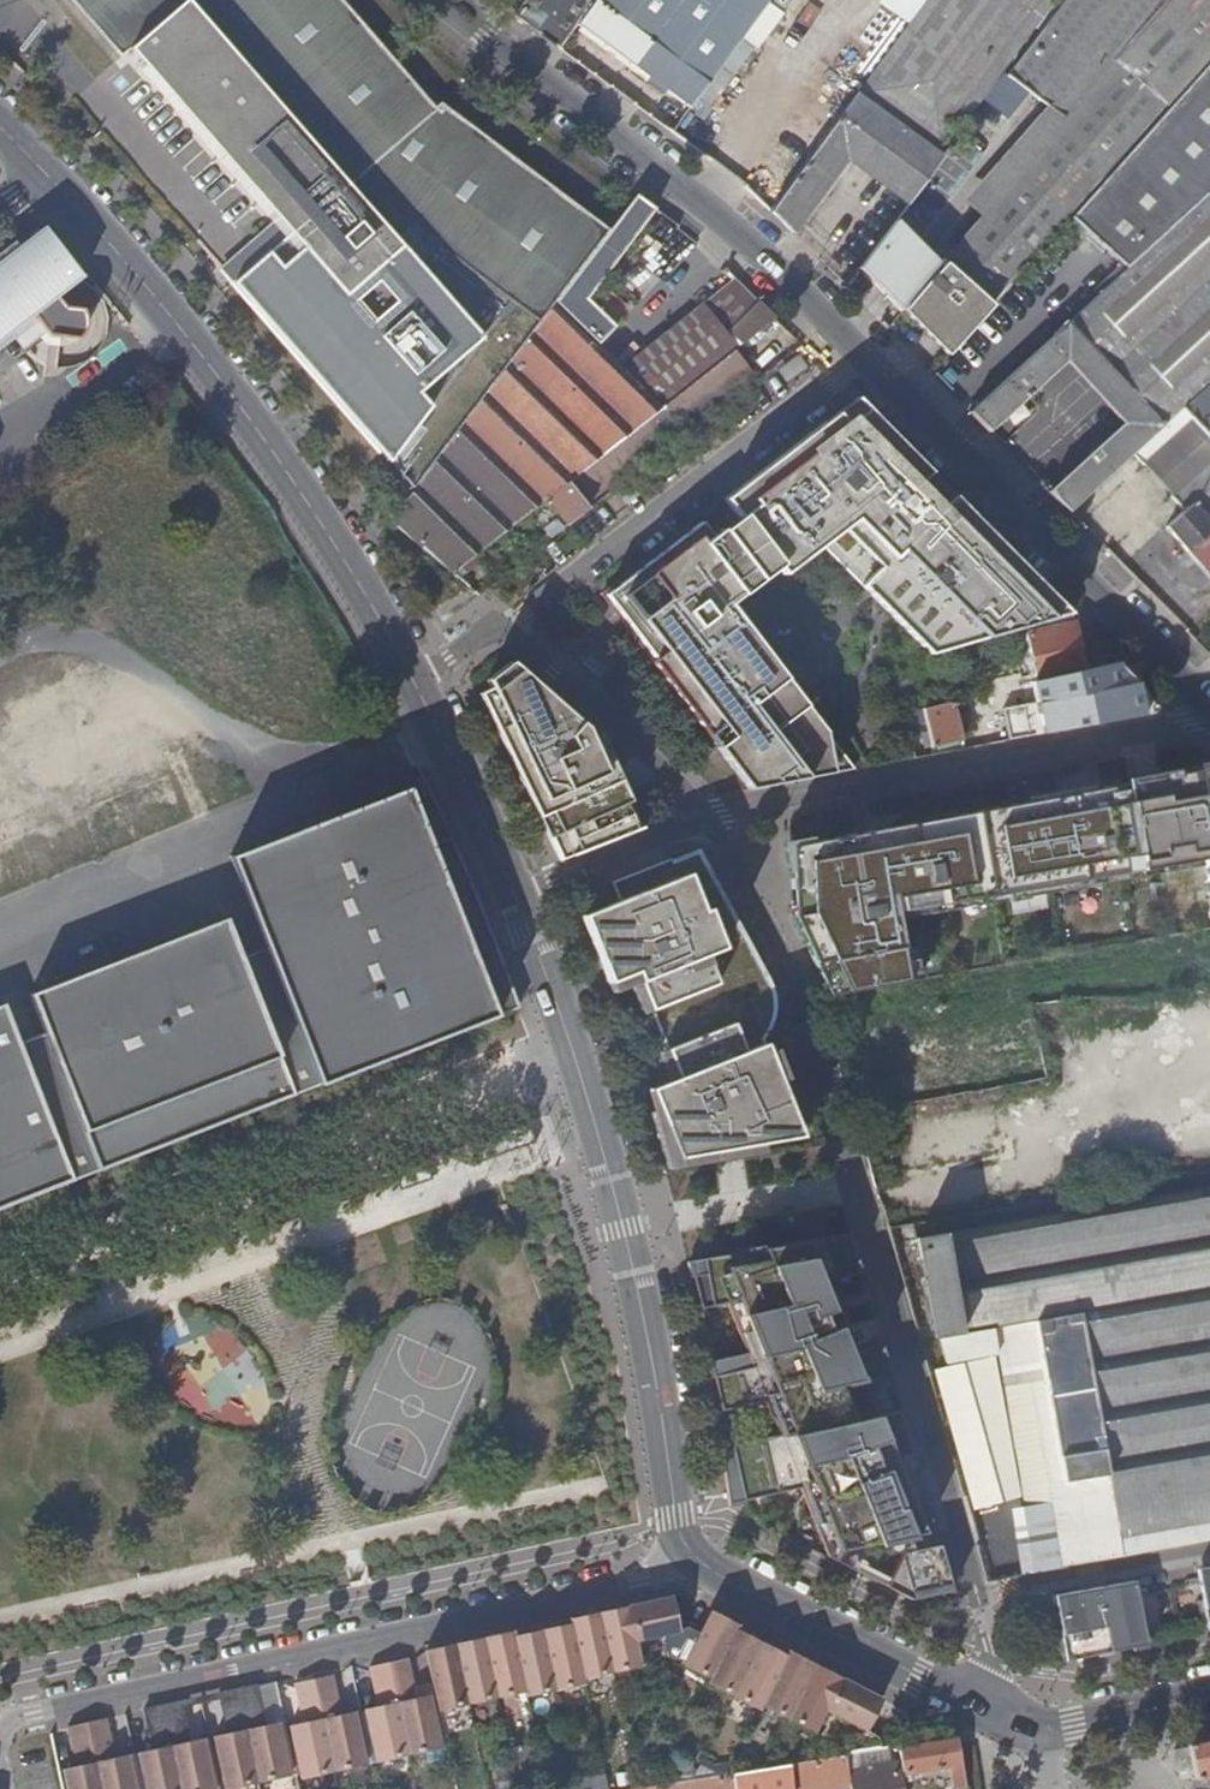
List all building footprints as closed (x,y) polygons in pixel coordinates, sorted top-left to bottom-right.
[(411,490),(610,231),(440,104),(434,108),(339,0),(66,0),(120,61),(130,52),(291,236),(297,242),(276,262),(270,255),(233,287),(411,490)] [(512,15),(559,50),(576,27),(596,0),(523,0),(512,15)] [(576,27),(632,67),(650,43),(667,56),(649,81),(645,86),(662,99),(667,93),(689,110),(709,84),(705,81),(764,0),(601,0),(599,3),(596,0),(576,27)] [(769,214),(790,235),(846,159),(908,204),(944,156),(941,154),(1053,0),(925,0),(769,214)] [(902,312),(947,356),(992,307),(987,304),(1016,270),(1162,105),(1168,110),(1209,63),(1209,0),(1159,0),(1111,59),(1117,65),(1067,121),(980,219),(948,256),(902,312)] [(1007,75),(1046,106),(1062,119),(1111,59),(1159,0),(1064,0),(1007,75)] [(650,43),(632,67),(649,81),(667,56),(650,43)] [(1111,59),(1062,119),(1046,106),(962,201),(979,218),(980,219),(1067,121),(1117,65),(1111,59)] [(1168,110),(1069,220),(1126,270),(1200,202),(1200,195),(1207,195),(1209,192),(1209,63),(1168,110)] [(1001,82),(963,132),(984,148),(1022,99),(1001,82)] [(1207,195),(1200,202),(1126,270),(968,413),(985,430),(1023,396),(1025,398),(1029,395),(1026,393),(1062,360),(1072,370),(1096,396),(1123,426),(1049,494),(1067,512),(1132,452),(1209,382),(1209,192),(1207,195)] [(411,490),(389,520),(450,572),(475,553),(528,512),(545,498),(567,482),(662,408),(622,369),(598,346),(616,328),(588,299),(656,210),(636,196),(610,231),(411,490)] [(929,256),(894,222),(857,269),(902,312),(948,256),(938,246),(929,256)] [(34,320),(46,336),(49,339),(78,342),(81,340),(85,336),(87,330),(88,326),(85,318),(82,313),(66,311),(59,301),(83,282),(43,231),(0,264),(0,346),(34,320)] [(297,242),(291,236),(270,255),(276,262),(297,242)] [(987,304),(992,307),(1020,275),(1016,270),(987,304)] [(758,302),(735,278),(702,305),(727,336),(728,333),(758,302)] [(776,320),(758,302),(728,333),(727,336),(725,338),(738,349),(776,320)] [(702,305),(622,369),(662,408),(729,356),(738,349),(725,338),(727,336),(702,305)] [(46,336),(34,320),(0,346),(0,366),(46,336)] [(662,408),(567,482),(586,506),(750,383),(729,356),(662,408)] [(1132,452),(1144,465),(1193,420),(1209,439),(1209,382),(1132,452)] [(855,400),(724,501),(781,577),(826,543),(931,656),(1068,615),(855,400)] [(1144,465),(1171,496),(1209,461),(1209,439),(1193,420),(1144,465)] [(1171,496),(1184,509),(1209,485),(1209,461),(1171,496)] [(567,482),(545,498),(568,526),(589,509),(586,506),(567,482)] [(1166,526),(1191,556),(1209,539),(1209,485),(1184,509),(1166,526)] [(528,512),(475,553),(488,571),(536,534),(528,523),(532,518),(528,512)] [(752,789),(857,769),(731,604),(762,580),(726,535),(716,543),(705,529),(676,551),(673,547),(605,599),(752,789)] [(1191,556),(1209,579),(1209,539),(1191,556)] [(1037,682),(1087,670),(1077,624),(1025,635),(1037,682)] [(561,861),(643,828),(602,737),(505,652),(481,670),(486,680),(475,685),(561,861)] [(913,660),(894,666),(906,712),(925,708),(913,660)] [(1166,711),(1139,685),(984,714),(990,744),(1127,719),(1166,711)] [(925,708),(906,712),(911,734),(927,730),(932,748),(963,740),(954,702),(925,708)] [(695,734),(697,741),(706,739),(704,732),(695,734)] [(907,982),(897,920),(1204,866),(1209,895),(1209,768),(789,846),(791,916),(828,996),(907,982)] [(73,1181),(498,1015),(399,781),(222,852),(259,944),(235,954),(219,913),(24,992),(41,1034),(17,1044),(0,1002),(0,1209),(73,1181)] [(772,992),(704,865),(615,891),(621,910),(603,916),(624,986),(652,977),(682,1080),(654,1089),(680,1173),(804,1152),(764,1056),(774,1044),(779,1028),(776,1008),(772,992)] [(1066,1569),(1209,1542),(1209,1188),(947,1234),(944,1216),(925,1220),(946,1338),(998,1330),(1024,1326),(1066,1569)] [(888,1592),(904,1601),(951,1586),(939,1547),(930,1549),(926,1535),(935,1533),(928,1508),(912,1512),(907,1498),(924,1492),(901,1413),(878,1418),(865,1384),(892,1379),(875,1320),(842,1329),(824,1284),(862,1275),(850,1236),(757,1252),(759,1260),(735,1264),(734,1256),(689,1264),(698,1310),(736,1303),(746,1356),(712,1363),(715,1377),(711,1378),(720,1412),(764,1400),(779,1433),(731,1447),(733,1460),(722,1462),(729,1506),(802,1492),(831,1561),(859,1576),(875,1552),(904,1544),(907,1558),(888,1592)] [(757,1252),(734,1256),(735,1264),(759,1260),(757,1252)] [(998,1330),(1002,1355),(1027,1505),(1010,1508),(1019,1574),(1066,1569),(1024,1326),(998,1330)] [(1002,1355),(998,1330),(946,1338),(950,1364),(1002,1355)] [(928,1508),(924,1492),(907,1498),(912,1512),(928,1508)] [(939,1547),(935,1533),(926,1535),(930,1549),(939,1547)] [(1199,1582),(1204,1604),(1198,1606),(1203,1631),(1209,1630),(1209,1580),(1199,1582)] [(1116,1650),(1152,1642),(1148,1620),(1142,1621),(1136,1596),(1103,1603),(1101,1594),(1089,1597),(1090,1606),(1057,1613),(1061,1631),(1055,1632),(1062,1662),(1099,1654),(1098,1652),(1115,1648),(1116,1650)] [(513,1633),(426,1653),(439,1713),(528,1694),(530,1698),(586,1686),(585,1681),(642,1668),(637,1643),(681,1633),(673,1598),(570,1621),(570,1626),(514,1638),(513,1633)] [(712,1618),(684,1671),(712,1686),(710,1690),(762,1717),(764,1713),(816,1740),(828,1717),(868,1738),(884,1706),(790,1658),(788,1662),(737,1636),(740,1632),(712,1618)] [(370,1669),(377,1702),(415,1693),(409,1660),(370,1669)] [(302,1717),(340,1709),(333,1676),(295,1684),(302,1717)] [(264,1720),(257,1687),(219,1695),(226,1728),(264,1720)] [(415,1693),(377,1702),(379,1708),(417,1700),(415,1693)] [(417,1700),(379,1708),(365,1711),(375,1764),(442,1751),(431,1698),(417,1700)] [(189,1736),(182,1703),(143,1712),(150,1745),(189,1736)] [(341,1716),(340,1709),(302,1717),(303,1724),(341,1716)] [(355,1713),(341,1716),(303,1724),(289,1727),(300,1780),(366,1766),(355,1713)] [(113,1753),(107,1720),(68,1729),(75,1761),(113,1753)] [(265,1727),(264,1720),(226,1728),(227,1735),(265,1727)] [(265,1727),(227,1735),(213,1738),(224,1788),(234,1788),(290,1777),(279,1724),(265,1727)] [(190,1743),(189,1736),(150,1745),(152,1752),(190,1743)] [(957,1738),(899,1747),(903,1770),(951,1763),(956,1788),(966,1788),(957,1738)] [(190,1743),(152,1752),(138,1754),(146,1788),(214,1788),(204,1740),(190,1743)] [(1193,1780),(1209,1777),(1209,1741),(1187,1746),(1193,1780)] [(1186,1749),(1174,1750),(1178,1773),(1190,1770),(1186,1749)] [(113,1753),(75,1761),(77,1768),(115,1760),(113,1753)] [(858,1753),(845,1755),(850,1787),(850,1788),(900,1788),(896,1766),(856,1771),(858,1753)] [(845,1755),(788,1764),(792,1788),(834,1788),(850,1787),(845,1755)] [(62,1771),(67,1788),(135,1788),(128,1757),(115,1760),(77,1768),(62,1771)] [(788,1764),(732,1773),(735,1788),(792,1788),(788,1764)] [(732,1773),(659,1784),(659,1788),(735,1788),(732,1773)]
